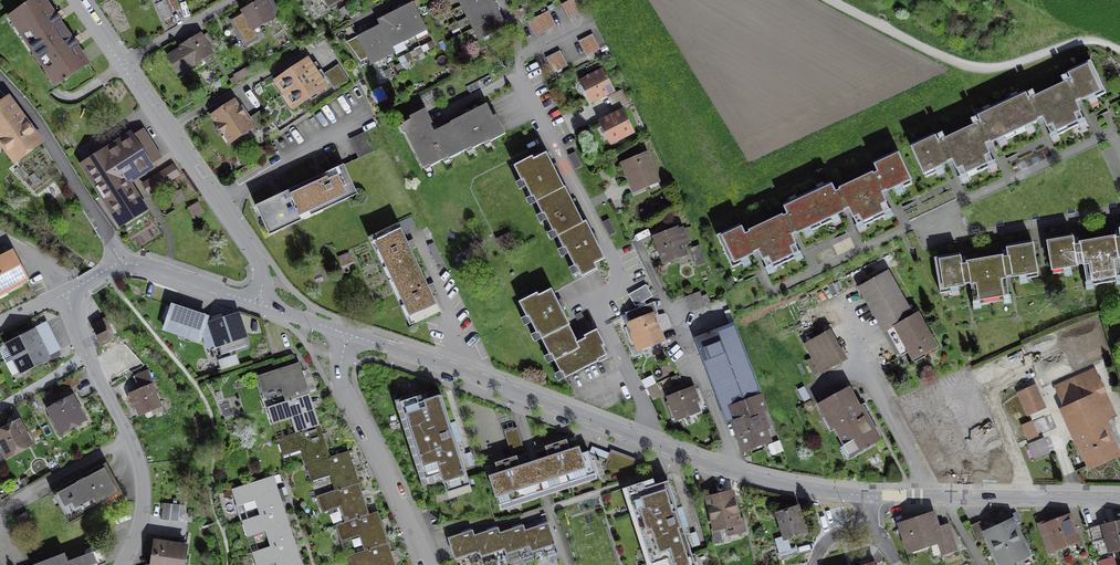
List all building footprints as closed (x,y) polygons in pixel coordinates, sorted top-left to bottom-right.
[(46,0),(40,0),(10,20),(57,88),(91,65),(77,44),(58,16),(46,0)] [(165,1),(171,14),(178,11),(173,0),(167,0),(165,1)] [(230,21),(243,43),(253,38),(250,32),(272,19),(262,0),(258,0),(237,12),(240,16),(230,21)] [(474,0),(453,0),(458,9),(474,0)] [(489,0),(474,0),(458,9),(464,19),(491,5),(489,0)] [(576,18),(582,15),(574,0),(568,3),(576,18)] [(576,18),(568,3),(561,7),(569,22),(576,18)] [(399,10),(413,37),(425,31),(410,4),(399,10)] [(498,17),(491,5),(464,19),(470,31),(498,17)] [(387,16),(401,44),(413,37),(399,10),(387,16)] [(539,17),(546,31),(553,27),(547,13),(539,17)] [(377,25),(390,50),(401,44),(387,16),(375,22),(377,25)] [(503,27),(498,17),(470,31),(475,41),(503,27)] [(546,31),(539,17),(533,20),(539,34),(546,31)] [(534,37),(539,34),(533,20),(527,23),(534,37)] [(366,31),(382,60),(393,54),(390,50),(377,25),(366,31)] [(382,60),(366,31),(354,37),(369,67),(382,60)] [(198,34),(162,55),(173,74),(210,53),(198,34)] [(586,40),(594,54),(599,51),(592,37),(586,40)] [(586,58),(594,54),(586,40),(579,44),(586,58)] [(553,56),(560,71),(566,68),(559,53),(553,56)] [(552,74),(560,71),(553,56),(545,59),(552,74)] [(269,82),(279,97),(314,74),(304,58),(269,82)] [(1045,88),(1065,129),(1081,121),(1071,101),(1082,96),(1084,101),(1101,93),(1086,61),(1061,73),(1064,79),(1045,88)] [(248,67),(232,76),(237,84),(252,75),(248,67)] [(331,71),(341,86),(347,82),(337,67),(331,71)] [(335,90),(341,86),(331,71),(325,75),(335,90)] [(601,71),(576,83),(587,105),(611,93),(601,71)] [(324,88),(314,74),(279,97),(289,111),(324,88)] [(1047,138),(1065,129),(1045,88),(1023,99),(1020,92),(996,104),(1009,130),(1036,117),(1047,138)] [(620,92),(607,99),(614,111),(627,104),(620,92)] [(9,97),(0,103),(0,151),(13,169),(45,146),(9,97)] [(232,100),(207,116),(226,145),(251,129),(232,100)] [(979,145),(1009,130),(996,104),(971,116),(974,122),(953,132),(972,169),(988,162),(979,145)] [(436,134),(448,157),(450,161),(472,149),(474,152),(504,136),(488,106),(436,134)] [(271,124),(263,111),(250,120),(258,132),(271,124)] [(448,157),(436,134),(430,124),(433,123),(427,111),(411,119),(412,122),(400,128),(423,171),(448,157)] [(620,111),(595,122),(606,145),(631,134),(620,111)] [(84,160),(105,196),(134,179),(158,166),(156,162),(162,158),(145,129),(138,134),(136,130),(84,160)] [(955,178),(972,169),(953,132),(932,143),(928,136),(905,147),(920,178),(938,169),(936,165),(946,160),(955,178)] [(361,136),(348,142),(357,161),(370,155),(361,136)] [(645,152),(618,163),(630,194),(657,183),(645,152)] [(575,154),(568,158),(575,172),(582,169),(575,154)] [(850,180),(870,222),(885,215),(874,192),(880,189),(882,192),(904,181),(892,154),(867,165),(870,173),(866,174),(866,173),(850,180)] [(535,204),(562,191),(545,157),(534,162),(533,159),(514,168),(521,182),(524,181),(535,204)] [(277,196),(255,207),(269,237),(355,196),(341,166),(322,175),(277,196)] [(181,178),(174,168),(153,182),(160,192),(181,178)] [(152,209),(134,179),(105,196),(122,226),(152,209)] [(854,229),(870,222),(850,180),(832,188),(833,190),(829,192),(825,185),(801,196),(813,221),(844,207),(854,229)] [(556,238),(582,225),(565,190),(562,191),(535,204),(542,218),(544,217),(552,233),(554,232),(556,238)] [(784,234),(813,221),(801,196),(777,207),(780,214),(776,216),(775,214),(758,222),(776,260),(792,252),(784,234)] [(204,217),(197,206),(186,213),(193,224),(204,217)] [(759,267),(776,260),(758,222),(741,230),(742,232),(738,233),(734,226),(712,236),(727,267),(743,259),(742,256),(751,251),(759,267)] [(582,225),(556,238),(563,250),(564,249),(573,267),(574,266),(581,279),(596,272),(593,266),(604,261),(586,223),(582,225)] [(675,227),(649,237),(660,265),(685,255),(682,246),(687,244),(681,228),(676,230),(675,227)] [(1119,240),(1113,241),(1113,239),(1096,242),(1103,282),(1115,279),(1112,262),(1119,261),(1119,231),(1118,232),(1119,240)] [(378,245),(396,283),(422,270),(404,232),(378,245)] [(1049,272),(1082,267),(1087,266),(1090,284),(1103,282),(1096,242),(1078,245),(1078,248),(1073,249),(1071,239),(1044,244),(1049,272)] [(699,246),(689,250),(695,268),(705,264),(699,246)] [(998,258),(981,261),(989,305),(1000,303),(996,281),(1009,279),(1017,277),(1017,282),(1037,278),(1031,246),(1003,251),(1005,258),(999,260),(998,258)] [(0,262),(0,301),(31,285),(15,254),(0,262)] [(956,288),(967,286),(972,285),(976,307),(989,305),(981,261),(964,264),(964,267),(959,268),(957,259),(932,263),(938,296),(957,292),(956,288)] [(441,309),(422,270),(396,283),(415,322),(441,309)] [(885,273),(856,290),(896,360),(905,355),(912,367),(937,352),(917,317),(912,320),(885,273)] [(645,288),(628,297),(634,308),(651,299),(645,288)] [(536,333),(540,340),(567,326),(550,291),(536,298),(534,295),(517,303),(524,318),(526,317),(534,334),(536,333)] [(698,294),(685,299),(690,314),(704,309),(698,294)] [(649,304),(622,315),(627,326),(650,316),(653,315),(649,304)] [(202,344),(209,319),(173,307),(167,326),(182,331),(180,337),(202,344)] [(627,326),(623,327),(634,356),(661,346),(650,316),(627,326)] [(240,317),(208,328),(216,352),(248,342),(240,317)] [(1101,317),(1028,339),(1041,382),(1075,372),(1071,357),(1081,354),(1083,361),(1111,352),(1101,317)] [(108,318),(95,325),(106,344),(119,337),(108,318)] [(7,345),(15,359),(56,337),(48,322),(7,345)] [(567,326),(540,340),(547,355),(550,354),(554,362),(559,373),(562,372),(565,379),(606,359),(604,357),(605,356),(601,348),(603,346),(596,331),(584,337),(585,340),(577,344),(567,326)] [(733,326),(691,341),(722,426),(727,424),(730,423),(725,409),(725,408),(759,396),(733,326)] [(827,334),(801,347),(816,375),(841,362),(827,334)] [(63,348),(56,337),(15,359),(24,375),(54,358),(52,354),(63,348)] [(220,359),(222,368),(239,363),(237,354),(220,359)] [(288,403),(310,395),(300,364),(260,377),(265,393),(283,387),(288,403)] [(138,419),(165,409),(148,369),(135,375),(141,389),(128,395),(138,419)] [(1055,390),(1064,410),(1057,413),(1084,476),(1119,461),(1119,460),(1104,424),(1114,420),(1093,373),(1055,390)] [(65,384),(68,390),(81,383),(78,377),(65,384)] [(1034,388),(1015,397),(1026,420),(1045,412),(1034,388)] [(692,389),(661,400),(670,426),(698,417),(694,405),(697,404),(692,389)] [(442,393),(401,406),(428,490),(446,485),(452,504),(475,497),(442,393)] [(845,393),(813,409),(827,436),(832,434),(847,463),(879,446),(860,410),(855,412),(845,393)] [(77,394),(50,407),(63,432),(89,419),(77,394)] [(321,427),(310,395),(288,403),(271,408),(276,424),(294,418),(299,434),(321,427)] [(727,424),(739,456),(768,445),(763,432),(771,429),(759,396),(725,409),(730,423),(727,424)] [(0,433),(0,448),(8,463),(36,449),(22,421),(0,433)] [(1032,424),(1020,429),(1026,444),(1038,439),(1032,424)] [(332,460),(321,427),(299,434),(280,440),(286,457),(303,451),(308,468),(332,460)] [(517,432),(506,436),(513,457),(524,453),(517,432)] [(1043,442),(1027,448),(1033,463),(1049,457),(1043,442)] [(779,444),(767,448),(771,459),(782,455),(779,444)] [(574,450),(533,464),(543,495),(593,478),(586,458),(578,460),(574,450)] [(350,454),(332,460),(308,468),(313,483),(332,477),(337,491),(360,484),(350,454)] [(635,462),(610,454),(603,473),(629,482),(635,462)] [(543,495),(533,464),(484,481),(495,512),(543,495)] [(111,466),(60,492),(73,516),(123,489),(111,466)] [(256,501),(261,516),(285,509),(275,477),(234,490),(239,506),(256,501)] [(615,492),(637,564),(688,564),(664,486),(652,490),(650,481),(615,492)] [(361,483),(360,484),(337,491),(319,497),(324,513),(344,507),(349,522),(371,515),(361,483)] [(731,494),(701,502),(702,504),(710,539),(740,531),(731,494)] [(173,505),(165,504),(163,520),(171,521),(173,505)] [(796,507),(772,514),(780,541),(803,535),(796,507)] [(295,540),(285,509),(261,516),(245,522),(250,538),(268,532),(272,547),(295,540)] [(379,512),(371,515),(349,522),(339,525),(344,541),(363,535),(368,550),(389,543),(379,512)] [(930,515),(893,526),(902,558),(936,548),(939,559),(955,554),(947,528),(935,532),(930,515)] [(1070,517),(1038,528),(1048,557),(1080,545),(1070,517)] [(981,535),(995,564),(1013,564),(1028,558),(1011,522),(981,535)] [(530,547),(532,553),(553,545),(546,525),(525,532),(530,547)] [(1099,529),(1105,555),(1119,552),(1119,525),(1099,529)] [(504,550),(506,555),(530,547),(525,532),(523,527),(499,535),(504,550)] [(477,551),(479,558),(504,550),(499,535),(497,530),(473,538),(477,551)] [(471,532),(448,539),(455,559),(477,551),(473,538),(471,532)] [(159,538),(155,564),(189,564),(192,544),(159,538)] [(295,540),(272,547),(254,553),(258,564),(275,564),(278,564),(303,564),(295,540)] [(389,543),(368,550),(350,556),(353,564),(398,564),(391,543),(389,543)] [(110,561),(105,549),(74,561),(70,551),(35,564),(101,564),(110,561)] [(1115,556),(1102,559),(1103,564),(1117,564),(1115,556)]
